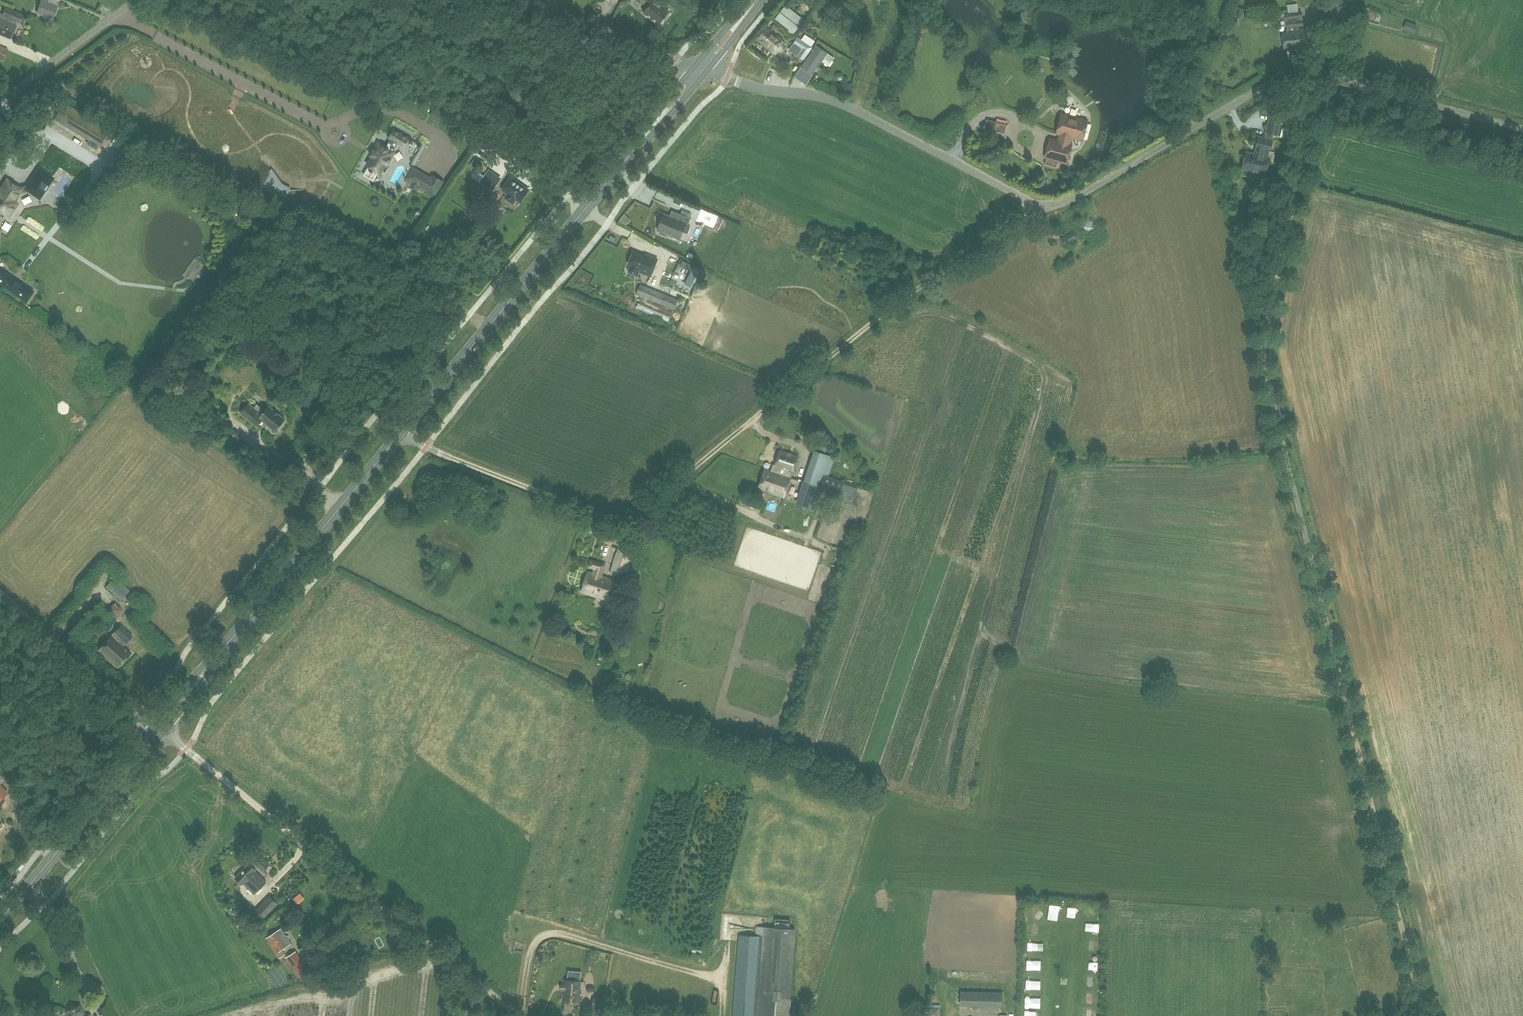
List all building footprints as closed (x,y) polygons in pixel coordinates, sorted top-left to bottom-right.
[(49,0),(41,0),(36,13),(53,18),(57,5),(48,2),(49,0)] [(666,7),(658,0),(639,0),(647,6),(643,12),(659,24),(669,12),(665,9),(666,7)] [(788,31),(793,34),(804,19),(786,5),(776,19),(790,29),(788,31)] [(16,22),(19,23),(22,15),(5,7),(2,14),(0,13),(0,34),(10,38),(16,25),(15,25),(16,22)] [(1244,8),(1236,7),(1235,15),(1243,16),(1244,8)] [(1304,26),(1301,11),(1284,13),(1286,28),(1304,26)] [(823,22),(830,26),(834,19),(823,12),(819,18),(824,21),(823,22)] [(782,40),(766,27),(756,39),(772,52),(775,49),(778,51),(783,45),(780,43),(782,40)] [(1308,46),(1306,29),(1282,33),(1284,47),(1295,46),(1295,48),(1308,46)] [(789,51),(804,60),(813,46),(816,41),(806,35),(802,40),(798,36),(793,43),(789,51)] [(834,58),(828,53),(816,45),(801,66),(813,74),(822,61),(829,66),(834,58)] [(98,145),(99,146),(109,129),(64,102),(54,118),(89,140),(87,143),(96,149),(98,145)] [(444,112),(435,107),(431,114),(440,119),(444,112)] [(1062,113),(1056,133),(1059,134),(1058,140),(1050,138),(1044,159),(1046,159),(1058,163),(1067,165),(1072,144),(1069,144),(1071,139),(1082,143),(1088,121),(1062,113)] [(1266,131),(1278,134),(1282,117),(1270,114),(1266,131)] [(1005,134),(1008,125),(1006,124),(1006,121),(997,119),(996,122),(986,120),(984,131),(1005,134)] [(368,165),(370,166),(367,170),(371,172),(371,173),(373,174),(373,173),(377,176),(380,171),(382,172),(387,163),(388,164),(391,159),(391,158),(395,151),(394,151),(398,142),(404,146),(409,137),(395,129),(390,138),(391,138),(386,147),(379,142),(375,149),(374,149),(371,155),(373,156),(368,165)] [(1267,156),(1269,150),(1270,151),(1273,139),(1258,136),(1256,147),(1255,153),(1246,151),(1242,168),(1266,174),(1269,157),(1267,156)] [(1058,163),(1046,159),(1044,166),(1056,169),(1058,163)] [(501,163),(490,178),(498,185),(510,170),(501,163)] [(430,176),(413,166),(404,181),(410,184),(409,186),(417,191),(418,189),(434,198),(444,181),(432,174),(430,176)] [(0,188),(0,215),(1,214),(6,217),(16,203),(13,200),(18,192),(30,190),(39,196),(51,178),(39,170),(29,185),(17,187),(6,179),(0,188)] [(520,201),(529,190),(511,177),(502,189),(508,193),(505,197),(513,202),(516,198),(520,201)] [(697,219),(708,224),(713,212),(702,208),(697,219)] [(664,214),(657,230),(660,231),(659,233),(666,236),(667,234),(679,239),(686,223),(688,224),(691,218),(679,214),(677,219),(664,214)] [(1090,218),(1086,222),(1092,228),(1096,224),(1090,218)] [(1073,230),(1060,238),(1065,246),(1077,238),(1073,230)] [(644,255),(634,251),(629,264),(631,265),(628,271),(638,274),(639,271),(642,261),(646,263),(648,255),(645,254),(644,255)] [(639,271),(651,275),(657,259),(648,255),(646,263),(642,261),(639,271)] [(691,271),(685,284),(691,287),(700,269),(682,260),(680,265),(691,271)] [(25,300),(31,291),(4,273),(4,271),(0,268),(0,269),(0,283),(25,300)] [(640,284),(636,293),(674,309),(678,299),(640,284)] [(257,404),(254,407),(249,403),(241,412),(257,425),(262,418),(276,429),(285,418),(268,405),(265,410),(257,404)] [(244,436),(237,430),(231,437),(239,442),(244,436)] [(784,475),(791,477),(798,456),(780,450),(775,465),(773,464),(771,470),(784,475)] [(815,450),(805,480),(821,486),(824,475),(829,477),(836,457),(815,450)] [(759,488),(784,496),(791,477),(784,475),(771,470),(765,468),(759,488)] [(858,487),(844,482),(829,477),(824,475),(821,486),(820,488),(840,495),(840,494),(854,499),(858,487)] [(821,486),(805,480),(797,503),(813,509),(820,488),(821,486)] [(626,576),(633,551),(618,547),(610,571),(626,576)] [(608,599),(614,579),(602,576),(606,564),(591,560),(589,566),(594,568),(593,573),(588,571),(582,591),(608,599)] [(106,586),(121,600),(130,591),(114,576),(106,586)] [(115,617),(122,609),(114,602),(107,610),(115,617)] [(111,635),(98,650),(117,667),(130,653),(123,646),(133,635),(120,624),(110,635),(111,635)] [(264,871),(270,864),(260,854),(251,863),(250,862),(235,877),(242,884),(243,882),(254,893),(265,881),(255,870),(259,866),(264,871)] [(278,903),(270,895),(255,910),(263,919),(278,903)] [(792,983),(796,929),(756,926),(755,934),(760,935),(760,936),(754,1015),(790,1015),(792,983)] [(281,927),(266,937),(279,958),(285,954),(282,949),(291,943),(281,927)] [(734,1015),(754,1015),(760,936),(740,935),(734,1015)] [(296,951),(286,957),(297,974),(307,968),(296,951)] [(331,966),(325,956),(308,967),(314,976),(331,966)] [(585,981),(580,981),(581,971),(568,970),(567,980),(566,980),(566,984),(561,983),(560,991),(565,991),(564,1000),(579,1002),(580,995),(583,996),(585,981)] [(1002,991),(960,990),(960,1004),(1001,1005),(1002,991)] [(1099,990),(1088,990),(1088,1000),(1099,1000),(1099,990)] [(593,997),(592,1007),(604,1008),(606,998),(593,997)] [(90,1013),(84,1015),(80,1005),(66,1012),(68,1015),(92,1015),(90,1013)]
